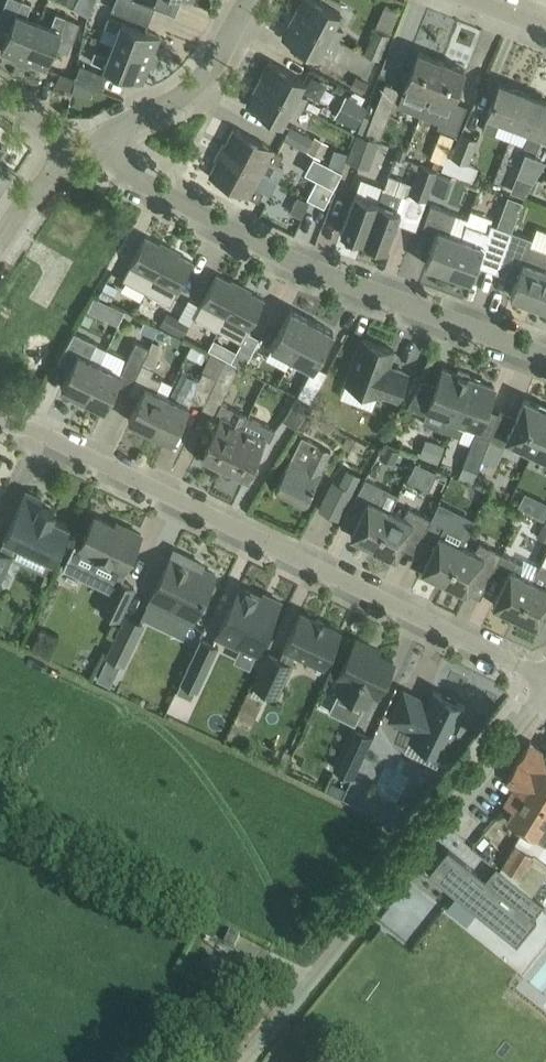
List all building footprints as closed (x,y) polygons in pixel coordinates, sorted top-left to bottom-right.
[(32,2),(27,0),(6,0),(0,15),(0,24),(10,28),(1,49),(17,55),(15,60),(22,63),(39,20),(27,15),(32,2)] [(139,0),(114,0),(111,8),(148,22),(154,6),(139,0)] [(154,6),(164,9),(168,0),(139,0),(154,6)] [(303,19),(339,37),(343,29),(334,24),(341,11),(320,0),(301,0),(293,14),(303,19)] [(51,25),(39,20),(22,63),(29,66),(31,61),(47,67),(55,46),(68,51),(80,21),(56,11),(51,25)] [(339,37),(303,19),(293,14),(282,35),(318,54),(325,41),(334,46),(339,37)] [(160,34),(146,29),(119,19),(108,15),(105,25),(118,30),(113,42),(141,53),(156,59),(159,52),(154,50),(160,34)] [(375,27),(367,47),(364,53),(379,59),(390,33),(375,27)] [(156,59),(141,53),(113,42),(108,54),(95,49),(91,59),(104,64),(104,65),(142,80),(148,64),(153,66),(156,59)] [(419,49),(403,91),(426,99),(442,58),(419,49)] [(465,67),(442,58),(426,99),(449,108),(465,67)] [(258,81),(303,105),(308,96),(298,91),(305,78),(269,59),(258,81)] [(81,62),(79,66),(75,78),(101,88),(107,73),(81,62)] [(369,82),(357,75),(351,86),(363,93),(369,82)] [(247,103),(282,122),(289,109),(298,114),(303,105),(258,81),(247,103)] [(500,81),(488,111),(489,111),(482,128),(495,133),(501,116),(516,122),(528,92),(500,81)] [(516,122),(531,128),(525,144),(537,149),(543,132),(544,133),(545,127),(545,99),(528,92),(516,122)] [(362,102),(346,94),(335,116),(350,124),(362,102)] [(380,136),(390,110),(377,104),(366,131),(380,136)] [(234,126),(222,150),(261,171),(268,157),(278,163),(284,152),(274,147),(234,126)] [(284,137),(307,149),(312,140),(313,138),(291,126),(284,137)] [(444,161),(454,134),(441,129),(431,156),(444,161)] [(370,167),(379,140),(356,132),(347,159),(370,167)] [(461,132),(447,169),(458,173),(463,161),(468,163),(478,138),(461,132)] [(325,147),(312,140),(307,149),(320,156),(325,147)] [(405,160),(408,148),(398,145),(395,156),(405,160)] [(261,171),(222,150),(209,174),(249,195),(249,194),(259,200),(264,189),(254,184),(261,171)] [(517,174),(531,179),(544,159),(526,152),(517,174)] [(421,162),(410,191),(427,197),(438,168),(421,162)] [(453,177),(438,171),(433,187),(447,192),(453,177)] [(309,195),(325,203),(335,185),(319,177),(309,195)] [(378,199),(355,191),(341,230),(364,239),(378,199)] [(295,194),(288,207),(301,214),(308,201),(295,194)] [(378,199),(364,239),(386,247),(401,208),(378,199)] [(424,223),(438,229),(426,262),(449,270),(466,223),(465,222),(466,219),(455,215),(456,212),(432,203),(424,223)] [(478,226),(478,227),(466,223),(449,270),(472,279),(477,263),(497,270),(512,229),(491,222),(488,229),(478,226)] [(545,245),(545,227),(537,225),(532,241),(545,245)] [(497,270),(517,277),(511,293),(534,301),(545,268),(545,248),(531,243),(533,237),(512,229),(497,270)] [(164,257),(169,248),(145,235),(123,277),(147,290),(164,257)] [(169,248),(164,257),(147,290),(171,302),(193,260),(169,248)] [(534,301),(545,306),(545,268),(534,301)] [(217,273),(194,315),(218,328),(241,286),(217,273)] [(111,299),(118,287),(106,280),(99,293),(111,299)] [(218,328),(242,341),(265,298),(241,286),(218,328)] [(98,313),(104,299),(94,295),(87,308),(98,313)] [(291,307),(271,344),(293,355),(312,318),(291,307)] [(161,325),(172,331),(178,318),(167,312),(161,325)] [(184,337),(190,324),(178,318),(172,331),(184,337)] [(312,318),(293,355),(314,367),(334,330),(312,318)] [(155,334),(159,326),(146,321),(143,329),(155,334)] [(83,396),(100,361),(89,356),(96,342),(74,330),(58,360),(71,366),(61,386),(83,396)] [(408,372),(396,367),(395,367),(394,367),(393,367),(393,368),(392,368),(391,369),(391,370),(390,370),(387,369),(394,348),(362,337),(346,381),(340,396),(372,408),(378,392),(379,390),(398,397),(408,372)] [(134,377),(149,346),(136,340),(121,371),(122,372),(134,377)] [(192,342),(187,353),(202,361),(208,349),(192,342)] [(134,377),(128,391),(139,396),(129,418),(151,429),(167,394),(156,388),(162,376),(153,372),(156,367),(142,361),(149,346),(134,377)] [(230,360),(239,364),(245,367),(252,353),(237,346),(230,360)] [(227,390),(239,364),(230,360),(226,358),(213,384),(227,390)] [(105,407),(116,385),(122,373),(121,371),(100,361),(83,396),(105,407)] [(443,429),(452,432),(472,377),(469,376),(471,372),(458,367),(457,371),(443,366),(427,407),(448,415),(443,429)] [(191,395),(205,402),(217,376),(203,369),(191,395)] [(472,377),(452,432),(460,435),(465,422),(477,426),(458,477),(473,482),(490,438),(500,412),(487,407),(495,386),(472,377)] [(304,381),(298,393),(310,400),(317,388),(304,381)] [(296,425),(310,400),(298,393),(283,418),(296,425)] [(167,394),(151,429),(173,439),(190,404),(167,394)] [(490,438),(504,444),(507,437),(533,450),(545,422),(545,407),(525,397),(515,419),(500,412),(490,438)] [(216,412),(221,415),(202,454),(224,464),(244,424),(249,414),(222,401),(216,412)] [(244,424),(224,464),(246,475),(265,436),(270,438),(276,427),(249,414),(244,424)] [(533,450),(545,456),(545,422),(533,450)] [(353,437),(346,434),(340,445),(347,449),(353,437)] [(293,455),(292,455),(275,489),(305,503),(322,470),(321,469),(331,449),(319,444),(303,436),(293,455)] [(438,462),(443,443),(424,437),(419,456),(438,462)] [(394,463),(399,450),(383,443),(378,455),(394,463)] [(431,485),(437,467),(416,459),(409,477),(431,485)] [(484,489),(489,478),(478,473),(473,484),(484,489)] [(357,493),(368,498),(351,533),(374,544),(391,508),(398,493),(365,476),(357,493)] [(340,519),(355,490),(332,479),(318,508),(340,519)] [(11,556),(46,571),(69,523),(51,515),(54,509),(39,502),(42,496),(26,489),(6,533),(7,533),(1,546),(0,545),(0,579),(11,556)] [(542,499),(536,513),(545,517),(545,516),(545,501),(542,499)] [(419,542),(426,527),(431,517),(417,510),(416,510),(409,507),(403,514),(391,508),(374,544),(396,555),(405,536),(419,542)] [(432,549),(422,568),(445,579),(473,521),(451,510),(444,523),(431,517),(426,527),(419,542),(432,549)] [(119,579),(123,570),(141,533),(126,525),(124,529),(95,515),(90,525),(80,546),(76,544),(64,567),(86,577),(91,567),(116,579),(117,577),(119,579)] [(462,543),(445,579),(467,590),(477,571),(490,577),(497,561),(502,551),(488,544),(488,545),(481,542),(474,549),(462,543)] [(174,548),(151,597),(149,601),(166,609),(193,622),(206,594),(211,594),(216,583),(213,579),(216,573),(191,562),(193,558),(174,548)] [(516,614),(521,604),(534,577),(521,572),(523,563),(516,559),(516,558),(502,551),(497,561),(511,568),(493,603),(516,614)] [(516,614),(538,625),(545,609),(545,567),(540,564),(534,577),(521,604),(516,614)] [(100,610),(118,619),(134,586),(119,579),(117,577),(116,579),(100,610)] [(218,631),(258,650),(281,600),(264,592),(263,595),(240,584),(218,631)] [(301,610),(296,620),(284,644),(285,645),(280,657),(268,651),(253,683),(277,695),(292,663),(291,662),(297,650),(324,663),(340,629),(301,610)] [(121,661),(124,662),(143,623),(127,615),(108,654),(121,661)] [(199,689),(219,645),(201,636),(180,680),(196,687),(199,689)] [(356,637),(338,675),(343,677),(338,689),(367,703),(372,691),(378,694),(394,660),(369,648),(371,644),(356,637)] [(108,654),(102,666),(116,673),(121,661),(108,654)] [(196,687),(180,680),(176,690),(191,697),(196,687)] [(404,690),(391,717),(415,729),(411,737),(443,752),(466,704),(457,700),(457,699),(456,698),(455,696),(454,695),(453,694),(451,693),(449,692),(447,692),(444,692),(443,692),(443,693),(434,689),(428,701),(404,690)] [(372,735),(353,726),(334,766),(353,775),(372,735)] [(545,778),(545,753),(545,755),(528,744),(518,761),(545,778)] [(518,761),(506,780),(524,791),(507,819),(523,829),(501,865),(519,877),(517,881),(544,903),(545,905),(545,843),(545,842),(545,841),(545,778),(518,761)] [(484,878),(447,848),(428,871),(516,943),(536,919),(533,916),(543,904),(495,865),(484,878)] [(231,932),(225,944),(234,949),(240,937),(231,932)]
